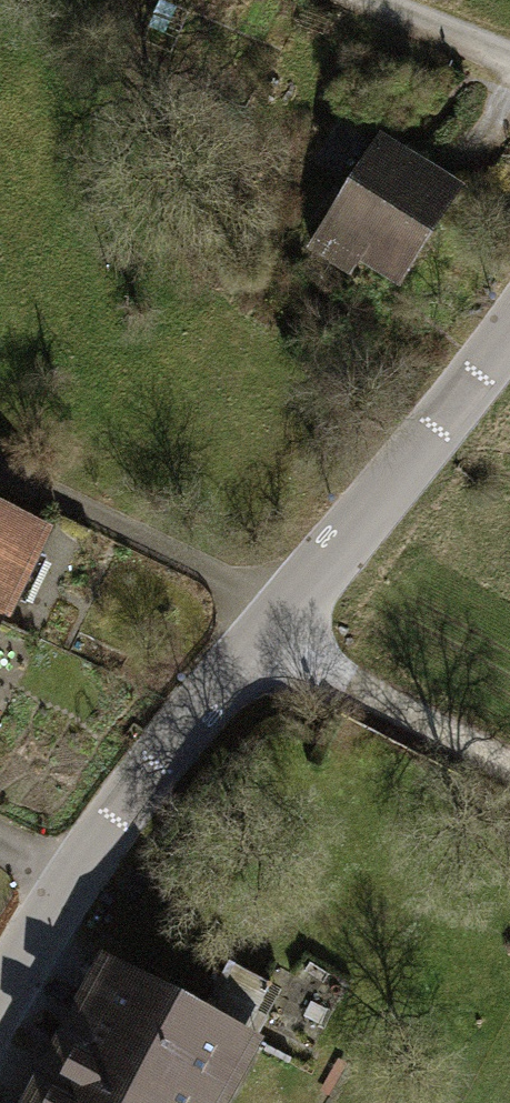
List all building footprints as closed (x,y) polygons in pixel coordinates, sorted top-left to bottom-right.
[(470,203),(381,144),(308,251),(397,311),(470,203)] [(0,514),(0,614),(40,534),(0,514)] [(245,1037),(115,968),(43,1102),(210,1102),(245,1037)]
